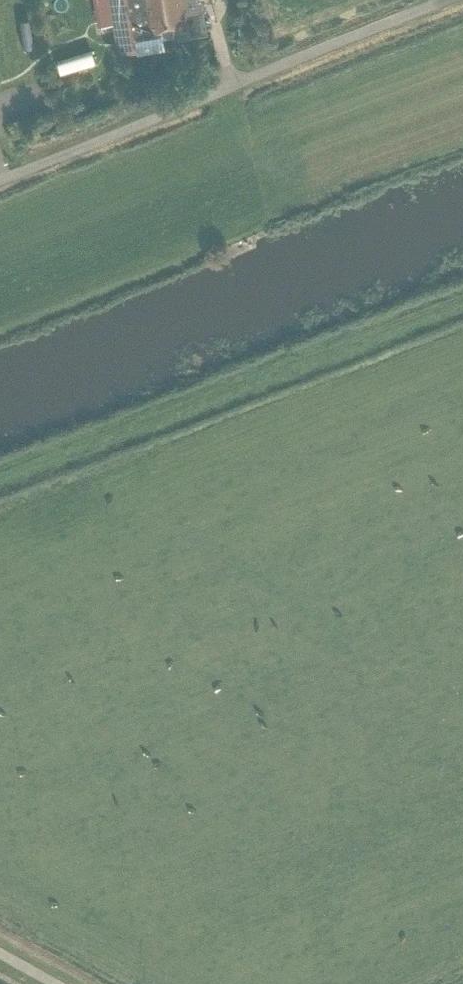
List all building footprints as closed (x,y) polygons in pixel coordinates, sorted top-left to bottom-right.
[(116,41),(118,52),(136,49),(134,38),(176,31),(178,39),(194,36),(207,34),(203,12),(201,0),(110,0),(116,41)] [(30,20),(20,21),(23,49),(33,47),(30,20)] [(94,42),(58,54),(62,67),(98,55),(94,42)]
